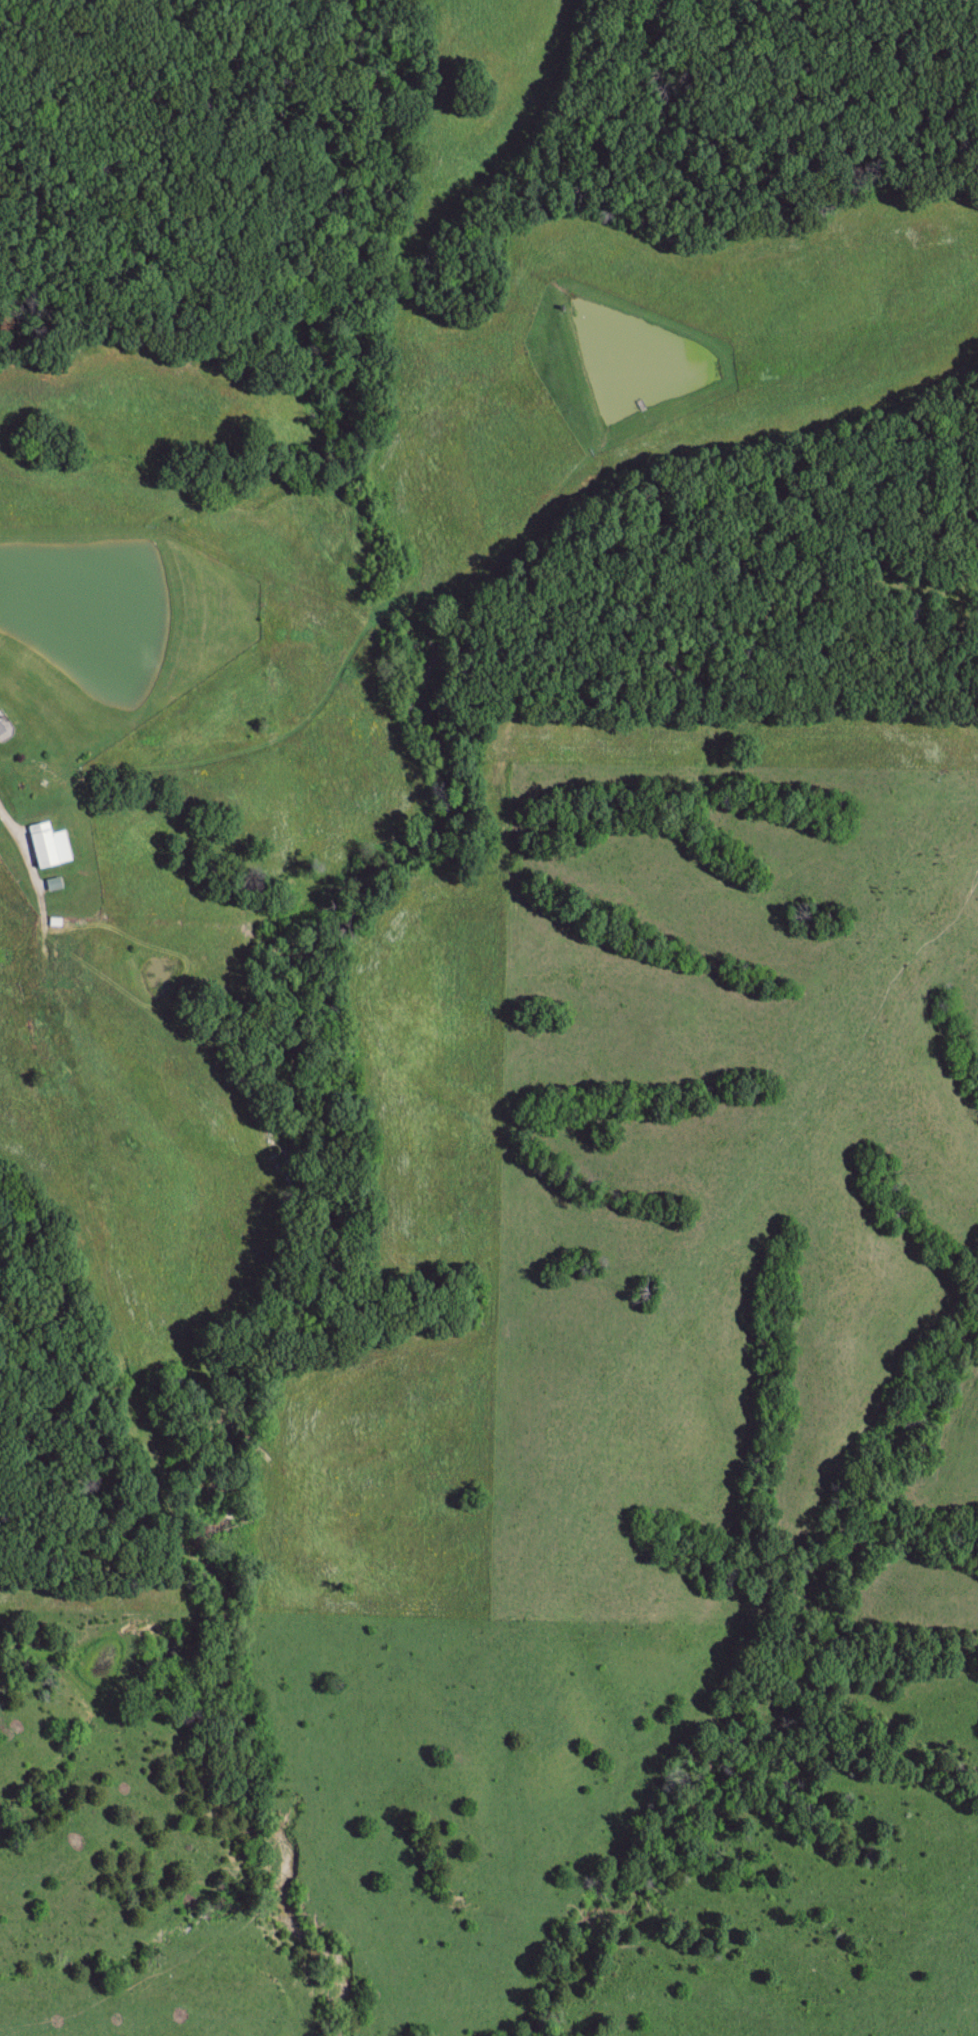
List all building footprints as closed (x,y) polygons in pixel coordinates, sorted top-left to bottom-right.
[(0,718),(0,739),(10,731),(0,718)] [(69,831),(55,834),(53,822),(33,827),(42,870),(76,862),(69,831)]
